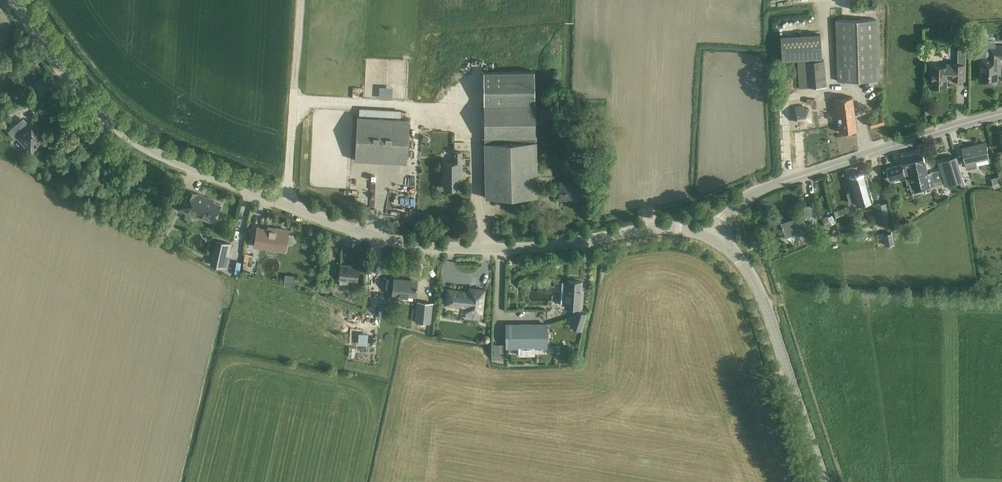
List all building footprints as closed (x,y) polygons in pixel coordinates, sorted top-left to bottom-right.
[(878,21),(838,21),(838,82),(879,81),(878,21)] [(780,36),(782,61),(821,59),(820,34),(780,36)] [(983,66),(983,80),(997,81),(998,68),(1001,68),(1001,58),(1001,46),(990,45),(990,57),(981,57),(980,66),(983,66)] [(824,59),(797,62),(800,88),(808,87),(827,85),(824,59)] [(932,66),(932,72),(933,73),(933,86),(947,86),(947,79),(949,77),(952,77),(952,79),(965,80),(965,65),(952,65),(952,67),(932,66)] [(532,71),(483,71),(485,142),(484,142),(485,197),(538,196),(536,141),(534,141),(532,71)] [(812,109),(818,108),(817,98),(803,99),(804,104),(807,103),(812,103),(812,109)] [(838,120),(839,132),(856,130),(852,98),(833,100),(836,120),(838,120)] [(798,122),(811,120),(808,108),(804,108),(803,106),(796,107),(796,112),(797,118),(798,122)] [(871,127),(884,123),(882,115),(869,119),(871,127)] [(355,160),(407,163),(409,119),(357,116),(355,160)] [(45,137),(36,127),(31,122),(29,125),(23,119),(17,125),(9,132),(15,138),(17,136),(21,140),(22,139),(28,145),(24,148),(30,154),(36,149),(35,147),(45,137)] [(75,121),(68,128),(74,134),(80,127),(75,121)] [(963,148),(966,162),(967,167),(977,166),(976,160),(989,157),(986,143),(963,148)] [(903,164),(887,168),(889,179),(906,175),(912,173),(916,190),(937,185),(936,181),(945,179),(946,185),(958,182),(964,180),(956,157),(938,162),(941,170),(928,173),(923,150),(901,155),(903,164)] [(453,163),(444,163),(444,188),(460,188),(460,179),(462,179),(462,166),(462,163),(465,163),(465,158),(462,158),(462,151),(453,151),(453,163)] [(853,193),(847,195),(849,202),(856,201),(856,204),(872,200),(865,173),(849,177),(853,193)] [(970,177),(964,178),(965,185),(972,183),(970,177)] [(560,183),(560,189),(560,199),(573,199),(573,197),(583,197),(583,199),(584,199),(584,183),(574,183),(560,183)] [(177,208),(198,217),(199,214),(214,220),(220,205),(201,197),(202,195),(185,188),(181,197),(177,208)] [(875,205),(878,224),(890,222),(887,203),(875,205)] [(785,237),(795,234),(807,230),(805,224),(812,222),(811,205),(804,206),(804,215),(802,215),(780,222),(782,226),(781,226),(782,229),(782,228),(785,237)] [(834,211),(835,216),(837,223),(836,224),(838,230),(841,229),(839,223),(846,222),(843,213),(850,211),(848,207),(834,211)] [(828,217),(827,216),(822,219),(827,228),(836,222),(832,215),(828,217)] [(257,227),(254,246),(285,251),(288,230),(275,228),(275,230),(257,227)] [(328,236),(324,240),(329,244),(333,240),(328,236)] [(210,263),(210,265),(216,266),(227,268),(232,243),(215,240),(210,263)] [(243,265),(251,266),(253,255),(245,253),(243,265)] [(339,279),(357,281),(358,266),(340,264),(339,279)] [(285,274),(284,284),(294,286),(295,275),(285,274)] [(392,299),(402,300),(402,295),(415,297),(416,285),(417,281),(394,278),(392,299)] [(562,290),(561,304),(566,305),(565,307),(582,308),(582,294),(580,294),(581,281),(567,280),(567,290),(562,290)] [(322,283),(321,291),(329,292),(330,285),(322,283)] [(482,313),(485,289),(476,288),(475,292),(469,291),(447,288),(445,304),(467,307),(466,311),(482,313)] [(415,323),(416,329),(429,330),(430,328),(432,304),(418,302),(415,323)] [(575,311),(570,326),(580,330),(585,315),(575,311)] [(547,324),(507,325),(507,335),(507,347),(519,347),(519,354),(535,354),(535,347),(547,347),(547,334),(547,324)]
